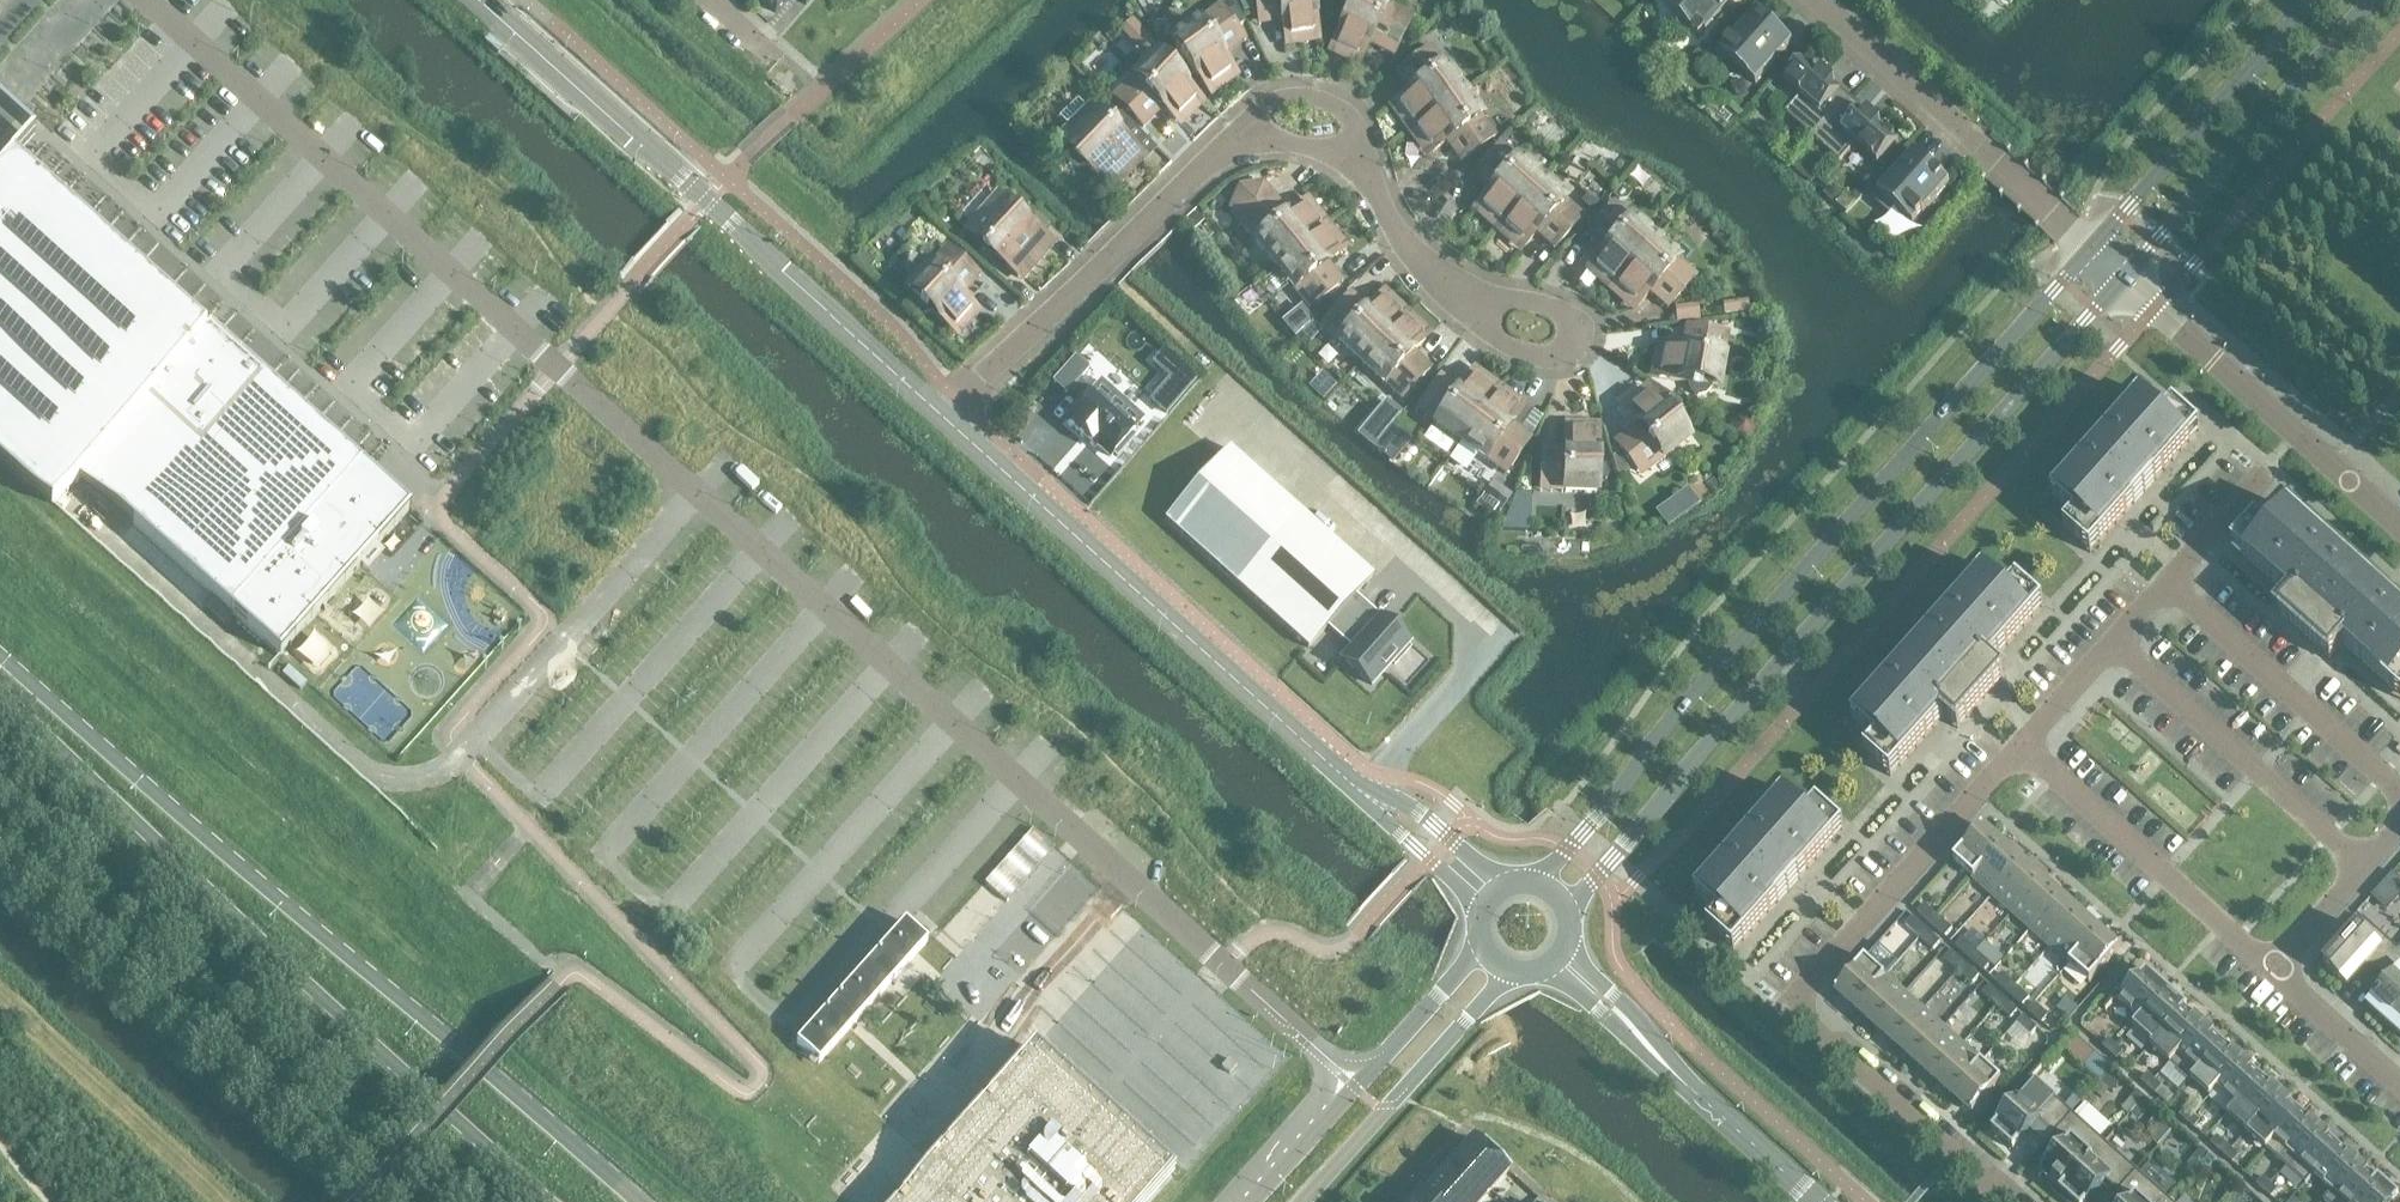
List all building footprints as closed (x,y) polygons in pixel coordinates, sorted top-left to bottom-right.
[(776,13),(787,0),(762,0),(776,13)] [(1254,6),(1253,0),(1241,0),(1243,8),(1254,6)] [(1258,18),(1273,16),(1274,20),(1282,19),(1285,38),(1317,33),(1312,4),(1317,0),(1255,0),(1258,18)] [(1332,45),(1361,59),(1370,41),(1394,53),(1396,49),(1397,50),(1410,22),(1364,0),(1354,0),(1332,45)] [(1732,0),(1668,0),(1664,5),(1699,37),(1732,0)] [(1241,34),(1224,10),(1175,45),(1207,89),(1233,70),(1222,54),(1232,47),(1229,43),(1241,34)] [(1756,84),(1790,45),(1774,30),(1776,28),(1757,11),(1720,53),(1756,84)] [(1126,36),(1142,37),(1142,18),(1127,18),(1126,36)] [(1440,70),(1439,70),(1435,64),(1440,60),(1430,47),(1397,71),(1411,90),(1396,101),(1414,127),(1463,91),(1445,67),(1440,70)] [(1198,97),(1160,58),(1130,90),(1125,85),(1113,97),(1142,126),(1162,106),(1175,120),(1198,97)] [(1813,138),(1849,97),(1805,58),(1785,81),(1801,96),(1785,113),(1813,138)] [(1494,137),(1485,123),(1480,127),(1475,121),(1476,120),(1475,119),(1480,116),(1463,91),(1414,127),(1432,152),(1447,141),(1461,160),(1494,137)] [(1068,120),(1086,103),(1080,96),(1061,112),(1068,120)] [(1898,140),(1849,97),(1813,138),(1840,162),(1856,145),(1877,164),(1898,140)] [(1134,146),(1095,106),(1061,140),(1068,147),(1066,156),(1069,164),(1077,167),(1087,165),(1108,187),(1141,154),(1133,147),(1134,146)] [(1129,120),(1122,113),(1111,114),(1123,126),(1129,120)] [(1541,180),(1519,160),(1515,164),(1514,163),(1514,164),(1508,159),(1512,154),(1500,143),(1473,174),(1491,189),(1478,204),(1501,224),(1541,180)] [(1913,225),(1950,183),(1931,167),(1929,169),(1912,154),(1872,199),(1889,215),(1895,209),(1913,225)] [(13,162),(0,176),(0,461),(51,507),(56,503),(57,501),(68,488),(79,476),(132,524),(190,575),(196,581),(279,656),(280,655),(280,654),(409,510),(410,510),(411,510),(388,489),(263,377),(258,382),(207,336),(211,331),(211,330),(206,336),(13,162)] [(1582,217),(1570,206),(1566,210),(1538,185),(1538,184),(1542,180),(1541,180),(1501,224),(1524,245),(1537,231),(1543,235),(1555,247),(1582,217)] [(1322,228),(1302,203),(1287,215),(1282,209),(1278,211),(1260,189),(1243,192),(1236,208),(1279,262),(1322,228)] [(1050,241),(1027,220),(1029,211),(1025,203),(1017,200),(1008,203),(1000,196),(969,232),(1018,276),(1050,241)] [(1651,244),(1610,207),(1590,230),(1587,234),(1604,249),(1591,264),(1615,284),(1651,244)] [(1314,304),(1338,286),(1328,273),(1331,271),(1326,264),(1341,252),(1322,228),(1279,262),(1314,304)] [(1692,280),(1651,244),(1615,284),(1638,305),(1651,291),(1668,306),(1671,303),(1672,303),(1692,280)] [(975,270),(952,250),(912,295),(910,304),(922,315),(931,312),(953,331),(974,307),(960,294),(968,285),(964,282),(965,281),(975,270)] [(1366,357),(1403,317),(1380,296),(1367,310),(1349,294),(1322,323),(1334,334),(1338,330),(1366,357)] [(1296,336),(1317,318),(1302,302),(1282,320),(1296,336)] [(1402,399),(1430,369),(1418,357),(1417,358),(1412,353),(1425,339),(1403,317),(1366,357),(1394,383),(1390,388),(1402,399)] [(1712,387),(1718,348),(1724,349),(1727,333),(1687,325),(1683,349),(1664,346),(1658,377),(1687,383),(1690,391),(1697,397),(1705,394),(1712,387)] [(1143,419),(1100,380),(1091,390),(1090,391),(1078,380),(1088,369),(1075,358),(1053,382),(1066,394),(1067,393),(1079,404),(1067,418),(1070,421),(1067,424),(1094,447),(1097,444),(1111,456),(1113,453),(1117,456),(1135,436),(1131,433),(1135,429),(1134,428),(1143,419)] [(1461,441),(1496,392),(1470,374),(1459,390),(1452,385),(1450,389),(1437,380),(1419,405),(1440,419),(1436,424),(1461,441)] [(1684,434),(1651,391),(1626,411),(1638,426),(1628,434),(1631,437),(1618,447),(1637,471),(1684,434)] [(1506,473),(1530,439),(1517,430),(1516,430),(1510,426),(1521,410),(1496,392),(1461,441),(1485,459),(1489,453),(1496,458),(1493,463),(1506,473)] [(1358,432),(1399,462),(1416,439),(1393,423),(1404,408),(1386,395),(1358,432)] [(2129,408),(2060,486),(2067,492),(2057,502),(2074,518),(2071,521),(2064,530),(2086,550),(2130,501),(2134,505),(2156,479),(2153,476),(2196,427),(2174,407),(2163,419),(2146,403),(2136,414),(2129,408)] [(1598,432),(1566,431),(1565,450),(1557,450),(1557,454),(1541,454),(1540,484),(1565,485),(1565,491),(1595,492),(1595,486),(1597,486),(1605,481),(1609,474),(1605,466),(1597,461),(1598,432)] [(1371,576),(1229,448),(1165,520),(1308,647),(1327,626),(1351,599),(1371,576)] [(1688,484),(1657,508),(1669,524),(1700,500),(1688,484)] [(2299,518),(2293,524),(2282,515),(2267,532),(2255,521),(2235,544),(2314,615),(2302,629),(2333,657),(2346,643),(2399,692),(2399,608),(2299,518)] [(1461,567),(1464,563),(1457,558),(1454,562),(1461,567)] [(1973,583),(1861,709),(1868,715),(1858,725),(1875,741),(1864,752),(1887,773),(1940,714),(1954,726),(1982,695),(1968,682),(2039,603),(2017,582),(2006,594),(1989,579),(1979,589),(1973,583)] [(1375,621),(1351,599),(1327,626),(1351,647),(1342,658),(1371,685),(1392,661),(1395,664),(1409,648),(1407,645),(1410,642),(1380,615),(1375,621)] [(1708,928),(1730,948),(1774,900),(1778,903),(1801,878),(1797,874),(1840,825),(1817,805),(1807,817),(1789,802),(1780,812),(1774,806),(1704,884),(1711,890),(1701,901),(1719,916),(1708,928)] [(983,882),(1005,900),(1053,845),(1032,827),(983,882)] [(1973,877),(2002,845),(1982,827),(1953,859),(1973,877)] [(1993,895),(2022,862),(2002,845),(1973,877),(1993,895)] [(2012,912),(2041,879),(2022,862),(1993,895),(2012,912)] [(2399,904),(2399,876),(2393,870),(2362,904),(2382,923),(2399,904)] [(2031,929),(2060,896),(2041,879),(2012,912),(2031,929)] [(2050,946),(2080,914),(2060,896),(2031,929),(2050,946)] [(1925,904),(1918,912),(1945,937),(1952,929),(1925,904)] [(2069,963),(2098,930),(2080,914),(2050,946),(2069,963)] [(1940,942),(1913,917),(1906,925),(1934,950),(1940,942)] [(2399,948),(2399,947),(2397,949),(2362,918),(2341,942),(2344,944),(2324,966),(2346,985),(2364,965),(2375,975),(2399,948)] [(916,952),(926,941),(923,938),(906,923),(904,922),(798,1041),(797,1043),(818,1062),(820,1061),(910,959),(916,952)] [(2090,981),(2119,949),(2098,930),(2069,963),(2090,981)] [(1963,939),(1956,946),(1984,971),(1991,963),(1963,939)] [(2399,1012),(2399,948),(2375,975),(2386,985),(2368,1005),(2389,1024),(2399,1012)] [(1979,976),(1951,952),(1944,959),(1972,984),(1979,976)] [(1856,1009),(1885,976),(1865,958),(1836,991),(1856,1009)] [(2139,1019),(2166,988),(2147,971),(2136,982),(2133,980),(2135,978),(2133,976),(2104,1009),(2106,1010),(2117,998),(2139,1019)] [(2002,973),(1995,981),(2022,1006),(2029,998),(2002,973)] [(1875,1026),(1904,993),(1885,976),(1856,1009),(1875,1026)] [(2018,1011),(1990,986),(1983,994),(2011,1019),(2018,1011)] [(2185,1008),(2187,1006),(2166,988),(2139,1019),(2159,1036),(2185,1008)] [(1894,1043),(1924,1011),(1904,993),(1875,1026),(1894,1043)] [(2035,1003),(2028,1010),(2042,1023),(2049,1015),(2035,1003)] [(2170,1063),(2204,1025),(2185,1008),(2159,1036),(2151,1046),(2170,1063)] [(1914,1061),(1943,1028),(1924,1011),(1894,1043),(1914,1061)] [(2389,1024),(2399,1033),(2399,1012),(2389,1024)] [(2037,1028),(2023,1016),(2016,1024),(2030,1036),(2037,1028)] [(2189,1080),(2223,1042),(2204,1025),(2170,1063),(2189,1080)] [(1933,1078),(1962,1045),(1943,1028),(1914,1061),(1933,1078)] [(2102,1046),(2110,1053),(2116,1046),(2109,1040),(2102,1046)] [(2217,1088),(2242,1059),(2223,1042),(2189,1080),(2208,1098),(2217,1088)] [(1953,1096),(1982,1063),(1962,1045),(1933,1078),(1953,1096)] [(2123,1052),(2116,1046),(2110,1053),(2117,1059),(2123,1052)] [(894,1201),(1147,1201),(1172,1174),(1033,1048),(1000,1084),(978,1118),(960,1139),(955,1135),(894,1201)] [(1220,1065),(1229,1073),(1236,1065),(1227,1057),(1220,1065)] [(2236,1105),(2261,1076),(2242,1059),(2217,1088),(2236,1105)] [(1972,1113),(2002,1080),(1982,1063),(1953,1096),(1972,1113)] [(2013,1150),(2038,1121),(2050,1132),(2069,1111),(2033,1078),(2042,1068),(2041,1067),(2011,1099),(2013,1101),(2016,1097),(2019,1099),(1992,1131),(2013,1150)] [(2141,1081),(2148,1087),(2154,1080),(2147,1074),(2141,1081)] [(2247,1132),(2281,1094),(2261,1076),(2236,1105),(2228,1115),(2246,1131),(2247,1132)] [(2161,1086),(2154,1080),(2148,1087),(2155,1093),(2161,1086)] [(2131,1098),(2138,1105),(2145,1098),(2137,1091),(2131,1098)] [(2266,1149),(2300,1111),(2281,1094),(2247,1132),(2266,1149)] [(2152,1104),(2145,1098),(2138,1105),(2145,1111),(2152,1104)] [(2088,1101),(2078,1112),(2101,1134),(2112,1124),(2088,1101)] [(2180,1115),(2187,1122),(2193,1115),(2186,1108),(2180,1115)] [(2057,1196),(2094,1154),(2105,1142),(2069,1111),(2050,1132),(2066,1146),(2040,1174),(2042,1176),(2039,1180),(2057,1196)] [(2285,1166),(2319,1128),(2300,1111),(2266,1149),(2269,1152),(2285,1166)] [(2200,1121),(2193,1115),(2187,1122),(2194,1128),(2200,1121)] [(2305,1184),(2339,1145),(2319,1128),(2285,1166),(2305,1184)] [(1508,1171),(1472,1139),(1453,1159),(1490,1191),(1508,1171)] [(2106,1182),(2118,1193),(2137,1171),(2105,1142),(2094,1154),(2057,1196),(2064,1201),(2088,1201),(2106,1182)] [(2225,1156),(2231,1149),(2224,1143),(2218,1150),(2225,1156)] [(2324,1201),(2358,1163),(2339,1145),(2305,1184),(2314,1175),(2332,1190),(2323,1200),(2324,1201)] [(2195,1156),(2203,1162),(2209,1155),(2202,1149),(2195,1156)] [(2232,1162),(2238,1155),(2231,1149),(2225,1156),(2232,1162)] [(2216,1161),(2209,1155),(2203,1162),(2210,1168),(2216,1161)] [(1453,1159),(1438,1176),(1467,1201),(1480,1201),(1490,1191),(1453,1159)] [(2376,1179),(2358,1163),(2324,1201),(2325,1201),(2357,1201),(2377,1180),(2376,1179)] [(2169,1200),(2137,1171),(2118,1193),(2128,1201),(2167,1201),(2169,1200)] [(1438,1176),(1423,1193),(1419,1190),(1419,1191),(1431,1201),(1467,1201),(1438,1176)] [(2257,1184),(2264,1191),(2270,1184),(2263,1177),(2257,1184)] [(2399,1196),(2378,1177),(2376,1179),(2377,1180),(2357,1201),(2394,1201),(2399,1196)] [(2277,1190),(2270,1184),(2264,1191),(2271,1197),(2277,1190)] [(1419,1191),(1409,1201),(1431,1201),(1419,1191)]
